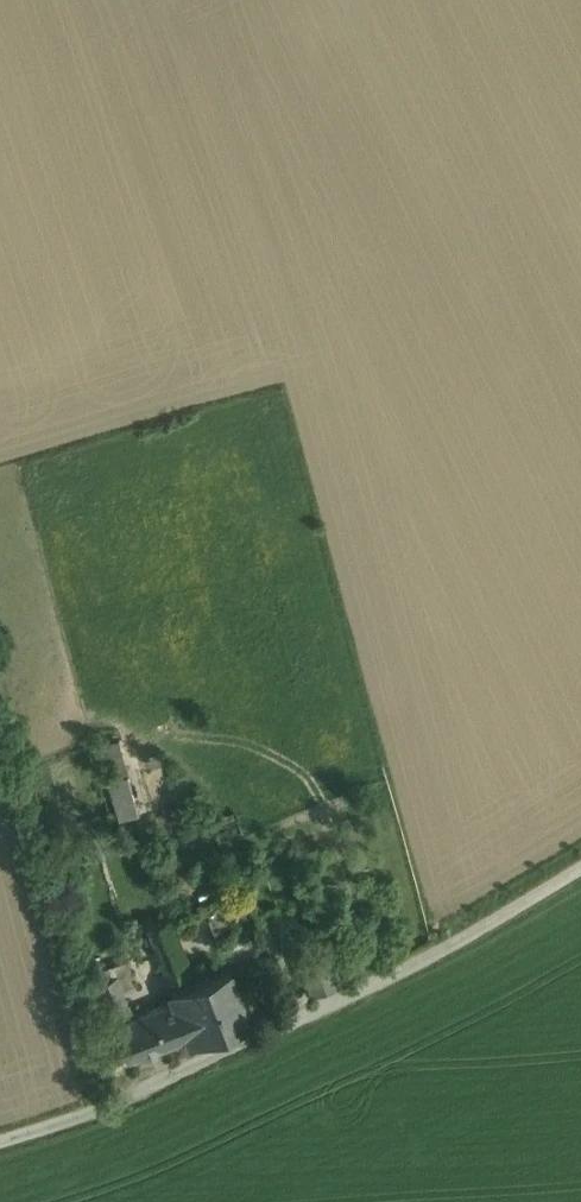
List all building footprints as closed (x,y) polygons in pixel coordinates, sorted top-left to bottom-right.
[(121,737),(97,743),(115,811),(139,804),(121,737)] [(213,914),(190,922),(203,960),(226,952),(213,914)] [(172,1009),(116,1029),(129,1067),(186,1047),(190,1057),(255,1033),(234,974),(168,998),(172,1009)]
